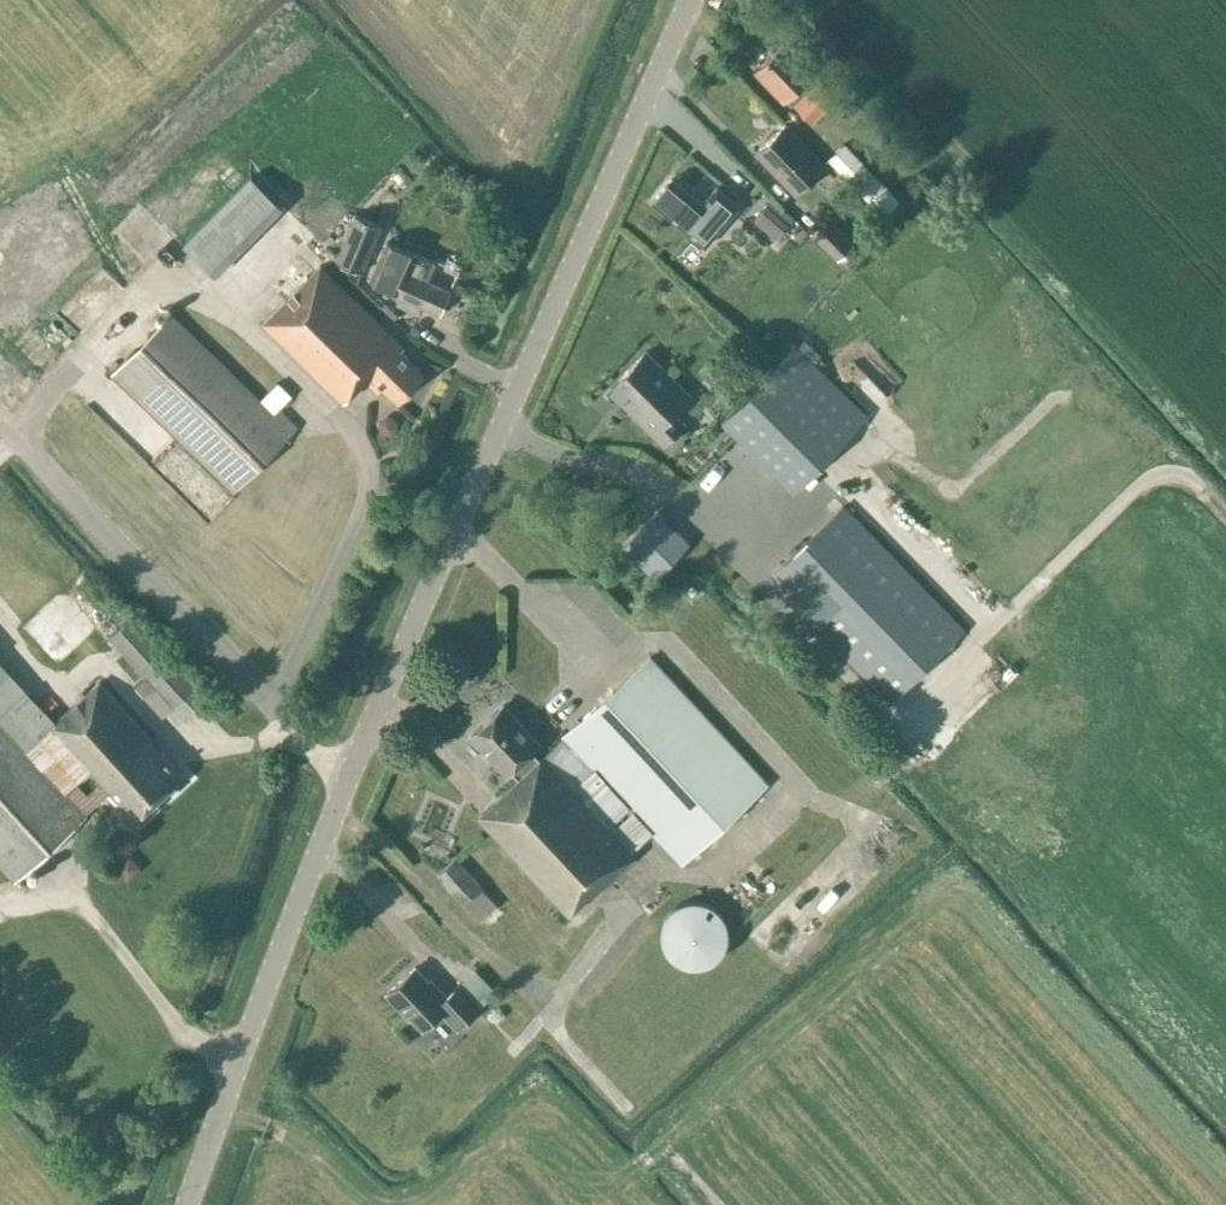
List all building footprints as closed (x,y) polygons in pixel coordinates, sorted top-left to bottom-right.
[(837,95),(819,77),(784,41),(755,70),(783,100),(788,95),(812,119),(837,95)] [(825,166),(785,125),(756,153),(795,194),(825,166)] [(845,142),(829,157),(883,213),(899,197),(845,142)] [(249,176),(182,245),(183,246),(214,275),(281,206),(249,176)] [(701,202),(672,178),(652,201),(705,245),(740,204),(716,184),(701,202)] [(788,224),(766,205),(753,220),(776,238),(788,224)] [(355,214),(336,260),(362,271),(381,225),(355,214)] [(827,216),(812,231),(838,258),(854,243),(827,216)] [(123,219),(110,232),(137,257),(149,244),(123,219)] [(389,242),(371,282),(396,294),(393,299),(395,302),(416,311),(420,311),(422,305),(440,313),(450,291),(426,280),(436,259),(417,251),(416,254),(389,242)] [(398,401),(424,375),(400,351),(404,347),(321,266),(264,324),(340,399),(358,382),(361,385),(365,380),(377,391),(382,386),(398,401)] [(805,286),(791,293),(800,311),(814,304),(805,286)] [(113,373),(234,492),(297,427),(280,410),(276,414),(275,412),(291,395),(277,381),(261,399),(172,312),(113,373)] [(868,415),(798,346),(723,421),(793,491),(868,415)] [(624,402),(623,403),(665,445),(687,423),(674,410),(690,395),(646,351),(619,379),(634,394),(625,403),(624,402)] [(435,381),(414,394),(423,408),(443,396),(435,381)] [(191,461),(170,483),(210,522),(231,500),(191,461)] [(772,576),(891,700),(965,629),(845,505),(772,576)] [(658,506),(623,543),(659,577),(694,540),(658,506)] [(30,618),(44,639),(55,632),(64,646),(84,632),(61,597),(30,618)] [(182,715),(205,695),(136,615),(112,636),(147,678),(138,686),(165,717),(175,708),(182,715)] [(0,654),(0,861),(16,879),(87,813),(110,791),(134,819),(182,775),(100,683),(59,720),(0,654)] [(769,783),(651,656),(539,760),(531,751),(539,744),(502,705),(471,735),(507,774),(510,770),(518,778),(478,817),(569,913),(587,896),(589,898),(634,855),(631,852),(652,832),(682,864),(769,783)] [(1081,731),(1089,742),(1105,731),(1097,719),(1081,731)] [(473,884),(475,883),(453,859),(437,873),(459,897),(457,899),(488,933),(503,919),(473,884)] [(446,996),(437,986),(436,988),(415,966),(386,993),(409,1017),(410,1015),(422,1028),(441,1012),(456,1028),(480,1006),(496,991),(476,968),(459,983),(446,996)] [(40,969),(31,977),(47,995),(56,987),(40,969)]
